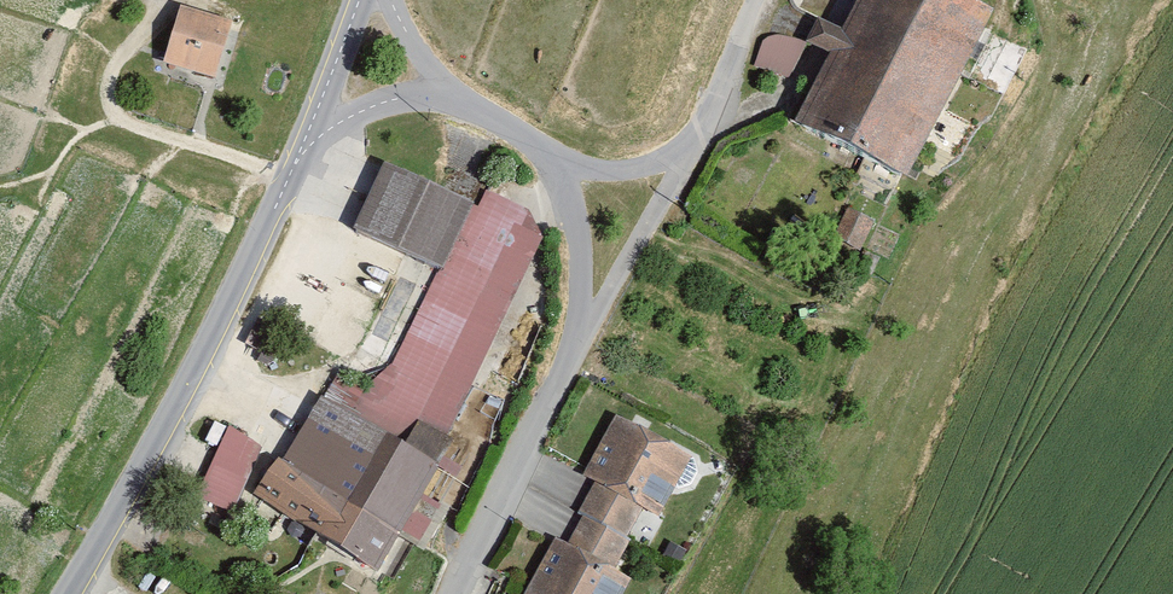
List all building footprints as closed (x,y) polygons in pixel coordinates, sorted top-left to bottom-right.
[(845,30),(820,18),(810,39),(831,49),(796,120),(906,174),(987,10),(966,0),(860,0),(845,30)] [(180,5),(163,60),(217,77),(234,22),(180,5)] [(789,78),(805,41),(777,35),(765,40),(757,65),(789,78)] [(481,209),(385,168),(360,230),(440,265),(395,362),(377,385),(346,375),(288,458),(258,491),(379,568),(430,468),(444,436),(539,237),(525,214),(491,193),(481,209)] [(526,593),(620,593),(628,579),(609,568),(644,505),(657,512),(689,455),(618,417),(586,474),(602,483),(568,546),(556,539),(526,593)] [(261,449),(229,427),(200,495),(236,511),(261,449)]
